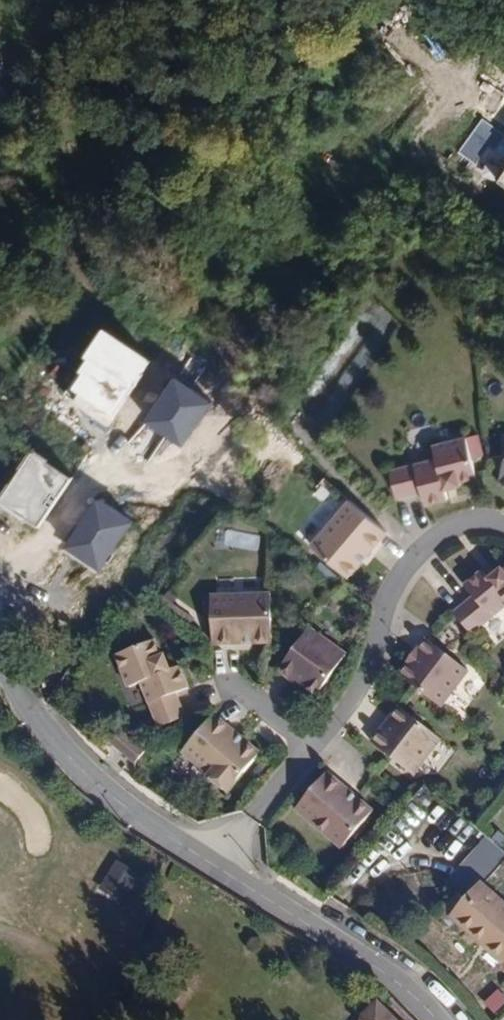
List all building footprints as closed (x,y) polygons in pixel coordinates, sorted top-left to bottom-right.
[(472,125),(454,155),(475,167),(493,138),(472,125)] [(152,364),(107,333),(62,397),(113,428),(152,364)] [(212,408),(179,385),(153,422),(186,445),(212,408)] [(463,482),(462,478),(479,474),(468,434),(435,443),(438,456),(392,469),(399,494),(424,487),(427,501),(450,495),(448,486),(463,482)] [(26,451),(0,495),(0,501),(34,527),(65,481),(26,451)] [(352,496),(312,542),(349,573),(389,528),(352,496)] [(132,524),(96,502),(65,551),(101,573),(132,524)] [(454,611),(471,632),(503,606),(503,568),(503,567),(491,577),(485,569),(467,584),(475,595),(454,611)] [(273,590),(213,591),(214,641),(274,639),(273,590)] [(348,651),(311,624),(280,665),(292,674),(295,672),(307,680),(305,684),(317,693),(348,651)] [(182,661),(173,664),(167,650),(163,652),(157,635),(118,650),(130,683),(145,678),(161,722),(186,713),(177,688),(190,683),(182,661)] [(469,668),(429,636),(420,647),(422,649),(414,661),(410,659),(401,671),(441,703),(469,668)] [(382,728),(374,739),(415,771),(443,735),(401,703),(392,716),(394,718),(385,730),(382,728)] [(215,711),(184,748),(229,788),(261,750),(215,711)] [(121,729),(108,747),(134,766),(147,748),(121,729)] [(317,780),(286,817),(331,856),(363,820),(317,780)] [(468,857),(491,874),(503,856),(503,853),(482,837),(468,857)] [(96,890),(119,904),(138,873),(115,859),(96,890)] [(486,884),(457,917),(502,957),(503,954),(503,900),(486,884)] [(367,1019),(397,1019),(378,1001),(363,1016),(367,1019)]
